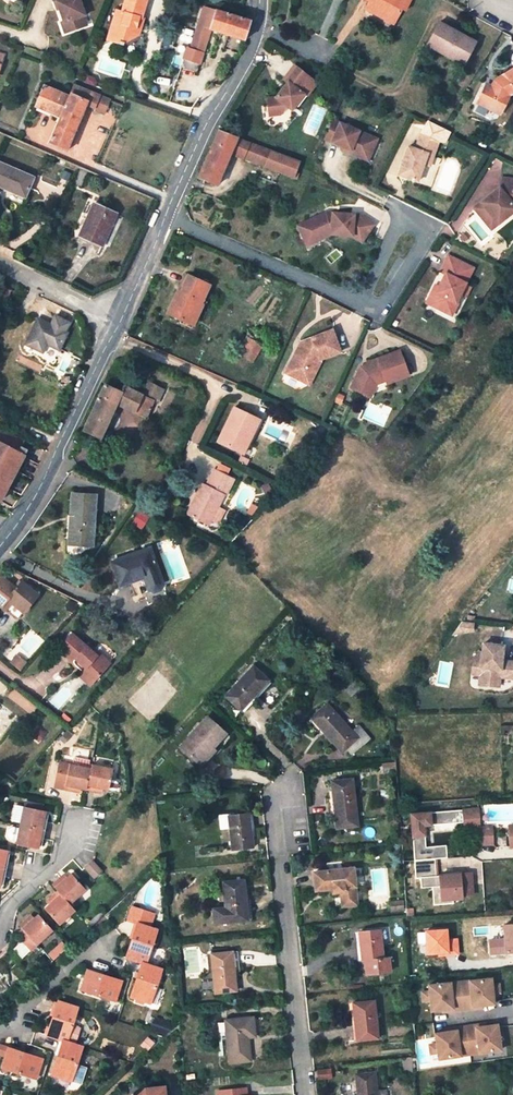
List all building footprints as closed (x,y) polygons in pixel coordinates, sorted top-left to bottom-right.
[(76,0),(50,0),(53,6),(54,5),(62,25),(64,24),(68,34),(84,28),(81,18),(83,18),(76,0)] [(147,0),(125,0),(120,13),(116,12),(108,37),(115,39),(118,43),(117,46),(123,48),(124,45),(138,36),(134,29),(137,19),(141,20),(147,0)] [(384,11),(380,18),(396,26),(397,26),(404,12),(406,13),(412,0),(365,0),(370,3),(368,6),(378,12),(380,9),(384,11)] [(366,11),(380,18),(384,11),(380,9),(378,12),(368,6),(366,11)] [(197,72),(210,30),(245,41),(250,22),(248,21),(249,19),(246,18),(245,20),(204,8),(191,50),(188,49),(183,67),(192,70),(197,72)] [(475,43),(438,23),(432,35),(437,38),(431,49),(447,58),(449,54),(465,62),(475,43)] [(68,34),(64,24),(62,25),(59,26),(63,36),(68,34)] [(431,49),(437,38),(432,35),(426,46),(431,49)] [(115,39),(108,37),(106,42),(117,46),(118,43),(115,39)] [(465,62),(449,54),(447,58),(463,66),(465,62)] [(295,68),(285,82),(286,84),(284,87),(285,88),(286,88),(286,89),(282,94),(280,93),(276,99),(275,99),(267,100),(269,117),(281,115),(287,108),(290,103),(295,107),(314,81),(295,68)] [(477,104),(499,115),(510,95),(512,93),(512,70),(494,82),(491,87),(487,84),(477,104)] [(44,86),(34,107),(60,118),(69,97),(44,86)] [(48,145),(66,152),(85,106),(87,101),(96,105),(94,110),(104,114),(110,101),(74,86),(73,88),(69,97),(60,118),(48,145)] [(85,106),(94,110),(96,105),(87,101),(85,106)] [(295,107),(290,103),(287,108),(292,112),(295,107)] [(378,139),(333,120),(326,137),(333,140),(332,143),(343,147),(351,150),(350,153),(361,158),(364,150),(372,153),(378,139)] [(219,131),(197,179),(217,187),(231,154),(271,170),(270,173),(278,176),(280,174),(296,181),(299,174),(296,173),(300,163),(237,139),(238,138),(219,131)] [(438,142),(420,136),(415,151),(408,148),(398,176),(417,183),(423,165),(427,155),(433,157),(438,142)] [(372,153),(364,150),(361,158),(368,161),(372,153)] [(433,157),(427,155),(423,165),(429,167),(433,157)] [(0,164),(0,188),(24,198),(33,178),(0,164)] [(500,179),(500,188),(490,196),(492,199),(483,205),(482,203),(474,209),(484,221),(491,215),(497,222),(512,209),(512,179),(500,179)] [(87,220),(79,237),(101,247),(116,214),(94,204),(89,215),(87,220)] [(310,221),(319,235),(330,228),(333,232),(339,228),(360,227),(370,233),(380,215),(365,207),(339,207),(339,211),(334,211),(332,207),(310,221)] [(484,221),(489,228),(497,222),(491,215),(484,221)] [(330,228),(319,235),(310,221),(305,224),(317,242),(333,232),(330,228)] [(439,287),(430,305),(451,316),(457,304),(456,303),(473,268),(448,256),(440,272),(445,274),(439,287)] [(178,292),(167,314),(181,320),(188,323),(197,303),(201,304),(210,286),(188,276),(180,293),(178,292)] [(439,287),(435,285),(426,304),(430,305),(439,287)] [(203,305),(201,304),(197,303),(188,323),(193,326),(203,305)] [(58,350),(66,333),(64,332),(68,324),(54,317),(50,326),(37,319),(25,345),(42,353),(46,344),(58,350)] [(191,330),(193,326),(188,323),(181,320),(179,325),(191,330)] [(333,330),(302,342),(304,350),(300,351),(299,354),(297,352),(286,374),(303,382),(312,366),(322,362),(321,360),(341,352),(333,330)] [(263,346),(247,337),(236,354),(245,359),(247,357),(254,361),(263,346)] [(370,387),(377,384),(386,381),(387,384),(409,376),(400,351),(367,363),(369,368),(359,372),(352,388),(366,395),(370,387)] [(312,366),(303,382),(310,386),(322,362),(312,366)] [(101,438),(116,404),(146,419),(154,401),(158,403),(165,389),(148,382),(142,396),(123,387),(120,393),(104,386),(84,431),(101,438)] [(366,395),(371,397),(377,384),(370,387),(366,395)] [(261,417),(234,406),(217,442),(245,454),(261,417)] [(27,450),(21,447),(24,441),(0,428),(0,501),(27,450)] [(234,480),(214,469),(209,478),(206,486),(202,484),(194,501),(199,504),(192,517),(209,525),(224,496),(226,497),(230,488),(234,480)] [(90,546),(92,518),(94,518),(96,496),(72,495),(71,516),(73,516),(73,523),(70,522),(69,545),(90,546)] [(199,504),(194,501),(187,515),(192,517),(199,504)] [(140,512),(133,523),(141,529),(149,517),(140,512)] [(149,549),(112,562),(120,586),(144,578),(149,590),(154,592),(160,590),(162,586),(149,549)] [(0,576),(0,607),(0,608),(16,589),(0,576)] [(24,612),(39,594),(38,594),(23,581),(16,589),(0,608),(7,614),(15,605),(24,612)] [(7,614),(16,621),(24,612),(15,605),(7,614)] [(61,647),(76,660),(77,659),(78,658),(87,667),(83,671),(95,681),(110,662),(89,644),(88,646),(88,645),(73,633),(61,647)] [(475,668),(483,669),(482,677),(481,686),(500,688),(502,679),(512,680),(512,664),(508,663),(507,667),(503,666),(505,647),(486,645),(484,654),(480,654),(480,659),(476,659),(475,668)] [(87,667),(78,658),(77,659),(76,660),(75,663),(75,664),(83,671),(87,667)] [(268,680),(252,666),(225,696),(241,710),(268,680)] [(475,668),(474,676),(482,677),(483,669),(475,668)] [(80,675),(91,685),(95,681),(83,671),(80,675)] [(354,682),(346,690),(352,696),(352,695),(359,689),(359,688),(354,682)] [(355,699),(362,692),(359,689),(352,695),(355,699)] [(351,732),(326,704),(314,716),(325,727),(322,730),(342,752),(346,748),(351,754),(362,744),(363,745),(370,739),(359,726),(351,732)] [(311,718),(322,730),(325,727),(314,716),(311,718)] [(206,717),(179,747),(195,762),(209,746),(212,748),(225,734),(206,717)] [(62,746),(72,734),(66,729),(55,740),(62,746)] [(120,735),(111,735),(110,742),(119,743),(120,735)] [(214,750),(212,748),(209,746),(195,762),(200,766),(214,750)] [(89,761),(73,758),(72,765),(87,768),(89,761)] [(80,789),(86,790),(90,768),(87,768),(72,765),(60,762),(55,788),(63,790),(75,793),(76,788),(80,789)] [(108,790),(112,769),(91,765),(90,768),(86,790),(98,792),(99,788),(103,789),(108,790)] [(117,770),(112,769),(108,790),(113,791),(117,770)] [(327,800),(329,815),(329,816),(329,815),(337,814),(339,828),(356,826),(355,813),(353,796),(351,779),(331,782),(333,799),(327,800)] [(43,806),(24,802),(22,807),(41,811),(43,806)] [(15,806),(11,822),(19,823),(19,825),(41,830),(45,812),(41,811),(22,807),(15,806)] [(475,808),(459,810),(460,822),(460,828),(476,827),(475,808)] [(454,810),(409,813),(412,860),(433,858),(435,858),(434,846),(422,847),(420,825),(454,823),(454,810)] [(246,814),(228,816),(232,849),(252,847),(250,830),(248,830),(246,814)] [(19,825),(15,843),(37,848),(41,830),(19,825)] [(488,826),(476,827),(477,845),(490,844),(488,826)] [(41,830),(37,848),(41,850),(45,830),(41,830)] [(445,845),(434,846),(435,858),(446,858),(445,845)] [(433,858),(412,860),(414,877),(418,877),(419,887),(430,887),(431,905),(451,903),(451,899),(460,898),(460,896),(471,895),(469,873),(434,875),(433,858)] [(87,865),(84,868),(93,878),(101,871),(91,861),(87,865)] [(352,868),(313,872),(316,890),(331,889),(332,893),(340,892),(341,906),(357,905),(352,868)] [(85,890),(71,874),(66,878),(63,881),(59,877),(51,885),(57,891),(69,904),(85,890)] [(222,882),(224,908),(225,911),(217,911),(218,914),(212,914),(213,915),(213,923),(226,922),(247,920),(243,880),(222,882)] [(44,908),(59,925),(74,910),(69,904),(57,891),(49,898),(52,902),(48,905),(44,908)] [(389,901),(390,911),(401,910),(400,900),(389,901)] [(154,914),(132,907),(127,920),(137,924),(125,957),(141,963),(145,964),(156,930),(149,928),(154,914)] [(26,918),(18,925),(21,929),(14,934),(20,941),(13,947),(13,949),(22,958),(52,931),(37,915),(32,919),(29,922),(26,918)] [(382,958),(379,930),(358,932),(359,943),(362,943),(364,960),(366,974),(390,971),(388,957),(382,958)] [(228,952),(210,954),(214,993),(235,990),(233,967),(230,967),(228,952)] [(141,963),(131,996),(150,1003),(160,969),(145,964),(141,963)] [(87,970),(81,989),(114,1000),(121,981),(87,970)] [(459,982),(461,1015),(472,1014),(471,1007),(480,1006),(492,1005),(491,994),(490,985),(490,979),(459,982)] [(459,982),(427,985),(428,991),(428,1000),(429,1011),(441,1010),(451,1009),(451,1016),(461,1015),(459,982)] [(490,985),(491,994),(498,993),(498,985),(490,985)] [(421,1001),(428,1000),(428,991),(420,992),(421,1001)] [(377,1038),(373,1000),(352,1003),(355,1026),(359,1026),(360,1039),(377,1038)] [(72,1024),(77,1008),(58,1001),(47,1035),(62,1041),(74,1044),(79,1027),(72,1024)] [(471,1007),(472,1014),(481,1013),(480,1006),(471,1007)] [(442,1017),(451,1016),(451,1009),(441,1010),(442,1017)] [(252,1017),(225,1020),(225,1022),(227,1041),(230,1062),(250,1060),(247,1037),(255,1036),(252,1017)] [(227,1041),(225,1022),(217,1023),(219,1041),(227,1041)] [(465,1027),(469,1055),(500,1050),(496,1025),(485,1027),(476,1028),(475,1025),(465,1027)] [(437,1060),(469,1055),(465,1027),(455,1028),(455,1031),(446,1032),(434,1034),(435,1045),(436,1053),(437,1060)] [(62,1041),(51,1074),(70,1081),(81,1047),(74,1044),(62,1041)] [(430,1054),(436,1053),(435,1045),(428,1046),(430,1054)] [(8,1048),(2,1067),(35,1078),(41,1059),(8,1048)] [(386,1089),(377,1090),(374,1072),(355,1074),(357,1094),(386,1094),(386,1089)] [(164,1084),(143,1087),(143,1092),(136,1093),(134,1094),(165,1094),(164,1084)]
